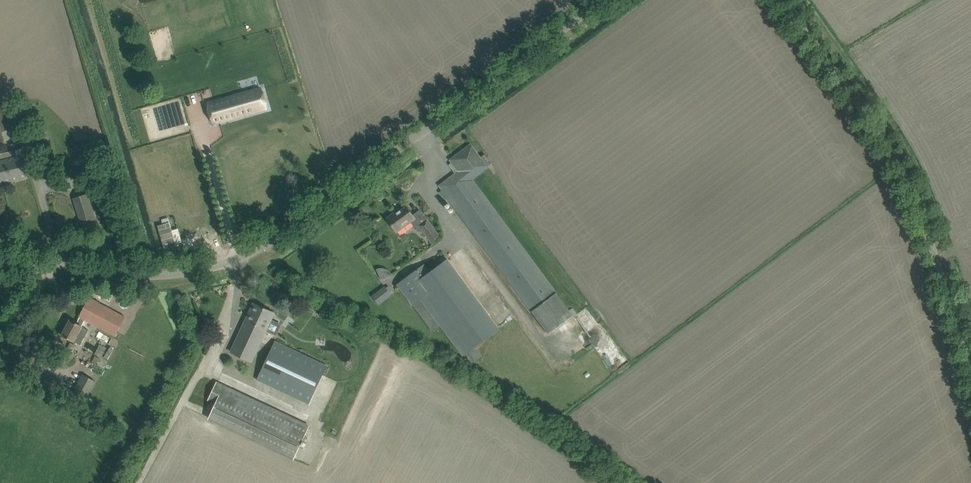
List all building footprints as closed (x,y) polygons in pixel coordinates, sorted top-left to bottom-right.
[(220,101),(208,104),(213,123),(225,120),(267,108),(261,89),(220,101)] [(0,104),(0,142),(12,139),(2,103),(0,104)] [(492,163),(491,162),(485,154),(481,157),(471,144),(449,160),(458,171),(439,185),(442,190),(439,192),(444,200),(448,197),(545,329),(548,333),(572,315),(569,311),(472,180),(488,168),(487,166),(492,163)] [(0,154),(0,175),(2,183),(29,176),(26,167),(23,155),(18,157),(16,150),(0,154)] [(94,217),(87,194),(74,198),(81,221),(94,217)] [(415,219),(412,215),(406,206),(397,213),(396,212),(387,218),(393,226),(397,232),(411,222),(418,232),(422,229),(431,242),(439,236),(427,220),(420,225),(415,219)] [(169,222),(158,226),(164,250),(176,247),(169,222)] [(500,329),(445,255),(440,259),(441,261),(429,270),(424,263),(397,284),(432,332),(440,326),(462,356),(465,354),(472,363),(480,357),(473,348),(500,329)] [(379,278),(390,276),(389,267),(377,269),(379,278)] [(391,295),(389,292),(392,290),(389,286),(386,288),(385,287),(372,296),(378,305),(391,295)] [(80,317),(85,320),(115,336),(125,317),(90,298),(79,317),(80,317)] [(254,304),(237,339),(231,352),(251,362),(266,331),(276,336),(277,335),(276,335),(277,333),(280,327),(281,325),(271,320),(274,313),(254,304)] [(76,324),(70,320),(62,335),(81,345),(89,330),(82,326),(85,320),(80,317),(76,324)] [(258,379),(309,403),(327,365),(275,341),(258,379)] [(100,344),(95,354),(101,357),(106,348),(100,344)] [(367,349),(357,365),(366,370),(376,355),(367,349)] [(94,356),(89,366),(95,369),(101,359),(94,356)] [(73,392),(86,400),(96,382),(82,375),(73,392)] [(217,382),(209,400),(217,404),(210,417),(295,456),(309,426),(217,382)]
